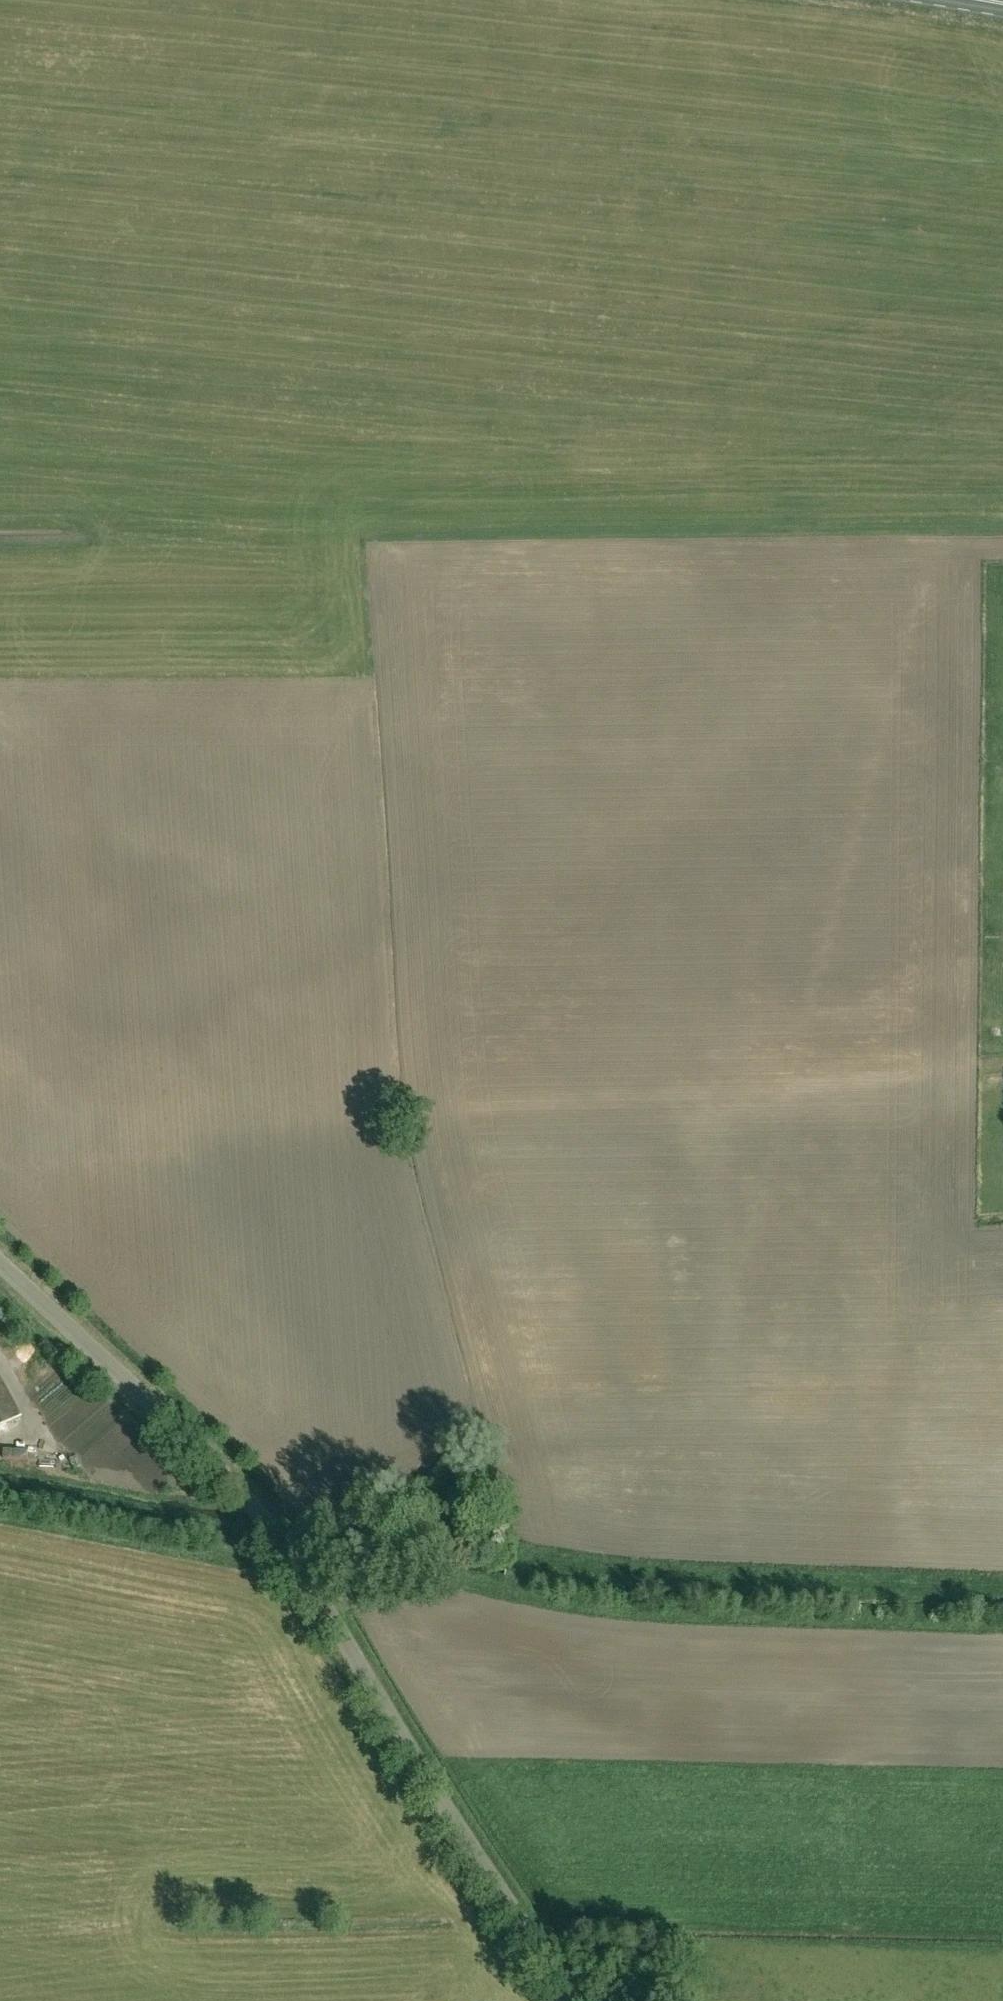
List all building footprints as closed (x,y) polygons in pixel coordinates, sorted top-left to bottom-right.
[(22,1417),(0,1376),(0,1429),(22,1417)]
